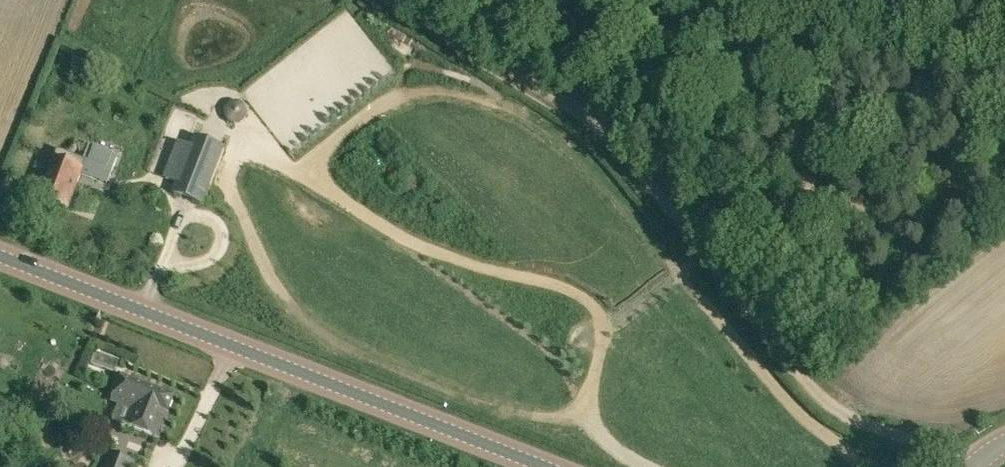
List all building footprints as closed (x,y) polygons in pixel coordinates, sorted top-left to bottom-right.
[(75,59),(72,68),(92,75),(96,66),(91,65),(87,63),(75,59)] [(237,101),(236,101),(235,102),(234,102),(233,102),(232,102),(231,103),(230,104),(229,104),(229,105),(228,106),(228,107),(227,107),(227,108),(227,109),(226,110),(226,111),(226,112),(226,113),(226,114),(226,115),(227,115),(227,116),(228,117),(228,118),(229,119),(230,120),(231,120),(231,121),(232,121),(233,122),(234,122),(235,122),(236,122),(237,122),(238,122),(239,122),(240,122),(241,121),(242,121),(243,120),(244,119),(245,119),(245,118),(246,117),(246,116),(246,115),(247,115),(247,114),(247,113),(247,112),(247,111),(247,110),(247,109),(246,108),(246,107),(245,106),(245,105),(244,104),(243,104),(243,103),(242,103),(241,102),(240,102),(239,102),(238,102),(237,101)] [(172,194),(203,206),(226,149),(195,136),(172,194)] [(81,174),(108,184),(118,157),(89,146),(84,161),(58,151),(40,199),(68,209),(81,174)] [(108,379),(99,375),(96,383),(105,386),(108,379)] [(127,426),(159,438),(175,396),(122,376),(112,401),(133,409),(127,426)] [(136,462),(110,453),(104,466),(134,466),(136,462)]
